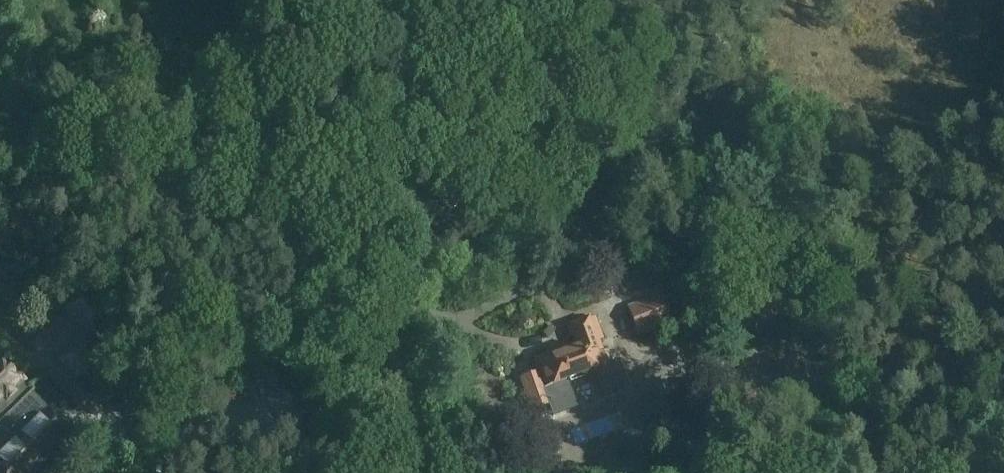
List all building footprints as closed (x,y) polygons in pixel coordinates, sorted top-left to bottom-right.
[(768,281),(763,317),(794,322),(799,285),(768,281)] [(92,334),(110,316),(81,285),(63,303),(92,334)] [(661,295),(627,307),(637,337),(671,325),(661,295)] [(614,337),(625,334),(618,313),(607,317),(614,337)] [(536,373),(521,378),(531,410),(548,404),(552,417),(576,408),(566,381),(594,372),(596,372),(604,398),(627,389),(618,364),(612,365),(608,352),(601,354),(594,330),(599,328),(596,318),(568,327),(572,340),(576,338),(579,346),(532,361),(536,373)] [(83,334),(56,360),(77,382),(104,356),(83,334)] [(1,417),(30,388),(27,384),(29,382),(0,353),(0,354),(0,417),(1,417)] [(59,414),(56,417),(34,394),(36,393),(30,388),(1,417),(0,417),(0,472),(30,472),(75,430),(59,414)]
